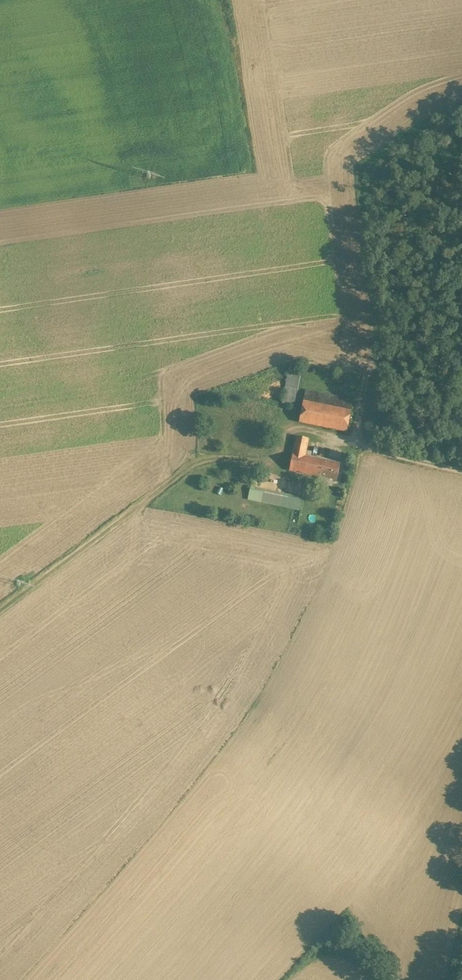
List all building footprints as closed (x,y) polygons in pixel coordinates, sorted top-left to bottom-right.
[(289,367),(282,403),(294,406),(301,370),(289,367)] [(353,400),(306,390),(303,400),(351,410),(353,400)] [(351,410),(303,400),(299,422),(347,432),(351,410)] [(309,438),(296,436),(293,454),(305,456),(306,450),(309,438)] [(305,456),(293,454),(289,470),(322,477),(325,460),(310,457),(305,456)] [(340,463),(325,460),(322,477),(337,480),(340,463)] [(303,498),(250,487),(248,499),(301,510),(303,498)] [(327,497),(320,495),(318,500),(326,503),(327,497)]
